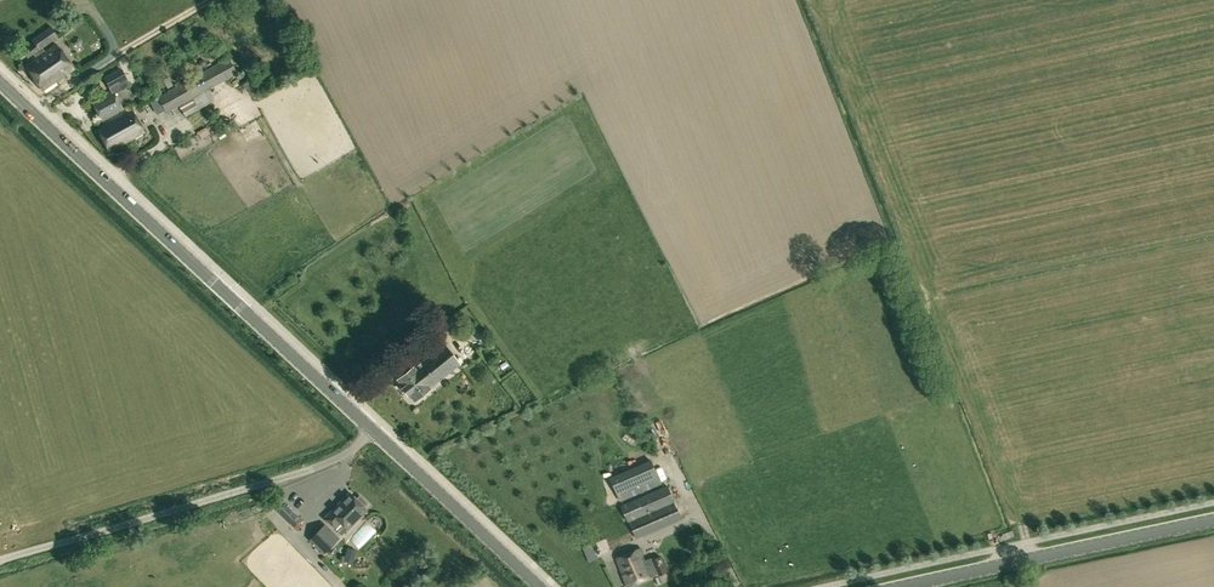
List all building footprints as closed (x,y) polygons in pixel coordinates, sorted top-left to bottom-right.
[(261,0),(249,0),(249,9),(261,9),(261,0)] [(31,39),(32,42),(37,39),(43,48),(58,37),(50,25),(31,39)] [(33,55),(36,58),(46,51),(43,48),(37,39),(32,42),(21,50),(27,59),(33,55)] [(46,51),(36,58),(25,66),(43,90),(74,68),(56,44),(46,51)] [(157,97),(162,106),(166,113),(179,106),(192,98),(205,91),(237,74),(228,58),(157,97)] [(109,88),(111,91),(112,91),(113,90),(115,93),(121,89),(118,83),(127,79),(121,69),(104,78),(109,88)] [(167,88),(172,86),(168,77),(162,79),(167,88)] [(124,111),(115,94),(113,90),(112,91),(91,101),(102,122),(124,111)] [(194,101),(180,109),(185,116),(198,109),(194,101)] [(97,129),(109,151),(144,132),(133,110),(97,129)] [(207,127),(198,132),(201,137),(210,133),(207,127)] [(485,323),(475,327),(480,338),(490,334),(485,323)] [(404,391),(407,394),(408,394),(413,401),(430,388),(459,365),(443,344),(413,367),(397,379),(403,387),(402,387),(404,391)] [(611,477),(621,501),(662,484),(652,460),(611,477)] [(628,521),(629,521),(636,538),(682,519),(668,485),(621,505),(628,521)] [(282,500),(275,493),(266,501),(273,508),(282,500)] [(347,529),(366,509),(363,506),(366,502),(358,494),(354,497),(350,493),(325,518),(334,526),(339,521),(343,525),(347,529)] [(284,504),(277,511),(293,526),(298,521),(300,519),(284,504)] [(296,530),(301,525),(298,521),(293,526),(296,530)] [(340,539),(324,523),(309,539),(324,554),(340,539)] [(658,545),(662,552),(690,540),(683,524),(651,539),(655,547),(658,545)] [(344,561),(352,563),(356,550),(348,547),(344,561)] [(652,576),(658,573),(655,564),(648,567),(646,560),(641,549),(617,559),(628,586),(651,575),(652,576)] [(661,555),(652,559),(655,564),(658,573),(659,575),(668,571),(661,555)]
